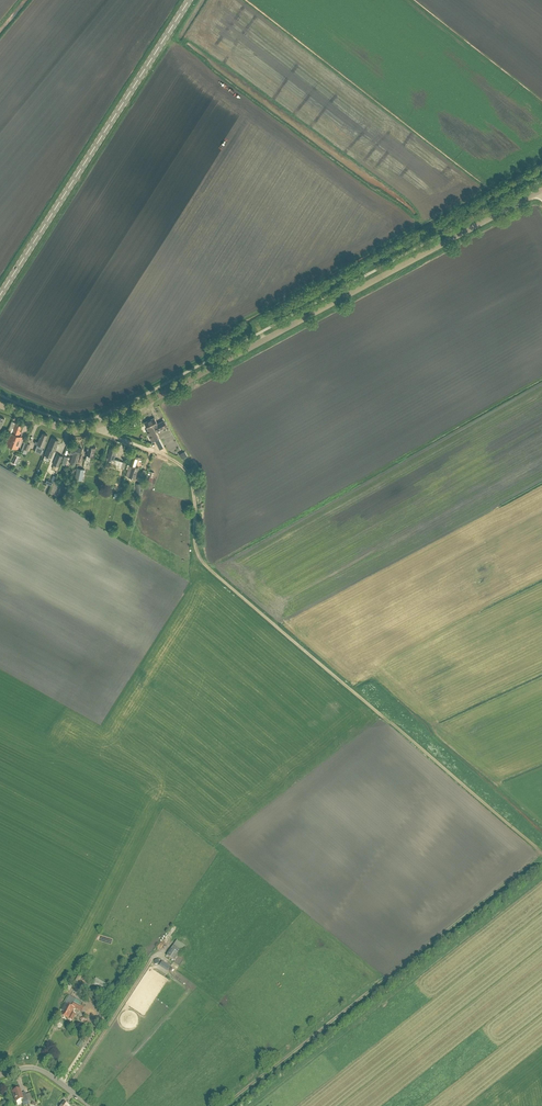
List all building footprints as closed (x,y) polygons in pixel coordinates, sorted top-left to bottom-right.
[(150,420),(157,431),(167,426),(165,421),(158,424),(155,417),(150,420)] [(156,432),(157,431),(150,420),(145,422),(149,429),(147,430),(153,442),(159,438),(156,432)] [(12,432),(11,432),(7,444),(18,448),(22,436),(19,435),(21,431),(20,430),(22,425),(17,423),(17,425),(15,424),(12,432)] [(46,440),(48,435),(43,433),(42,437),(40,437),(39,442),(36,441),(35,443),(38,444),(37,447),(38,447),(36,452),(42,454),(44,449),(43,449),(47,440),(46,440)] [(55,451),(57,446),(56,446),(59,440),(52,438),(45,455),(51,457),(54,450),(55,451)] [(79,457),(82,448),(73,445),(70,454),(74,455),(72,461),(77,462),(79,456),(79,457)] [(96,446),(89,445),(87,453),(86,460),(90,461),(91,454),(94,455),(96,446)] [(114,459),(117,450),(110,448),(107,458),(105,465),(110,466),(110,465),(121,468),(123,461),(114,459)] [(59,466),(63,455),(58,453),(53,464),(59,466)] [(139,467),(136,466),(139,457),(133,455),(130,465),(133,465),(129,476),(135,478),(139,467)] [(83,480),(85,469),(78,467),(75,478),(83,480)] [(174,961),(181,951),(173,946),(167,956),(174,961)] [(160,966),(169,971),(171,968),(163,962),(160,966)] [(70,992),(75,982),(70,978),(64,989),(70,992)] [(92,985),(103,992),(107,985),(96,979),(92,985)] [(75,1003),(73,1008),(66,1004),(62,1011),(63,1012),(61,1016),(68,1020),(75,1009),(82,1013),(84,1008),(75,1003)] [(22,1096),(20,1089),(17,1090),(15,1090),(15,1091),(12,1092),(17,1105),(28,1102),(25,1095),(22,1096)]
